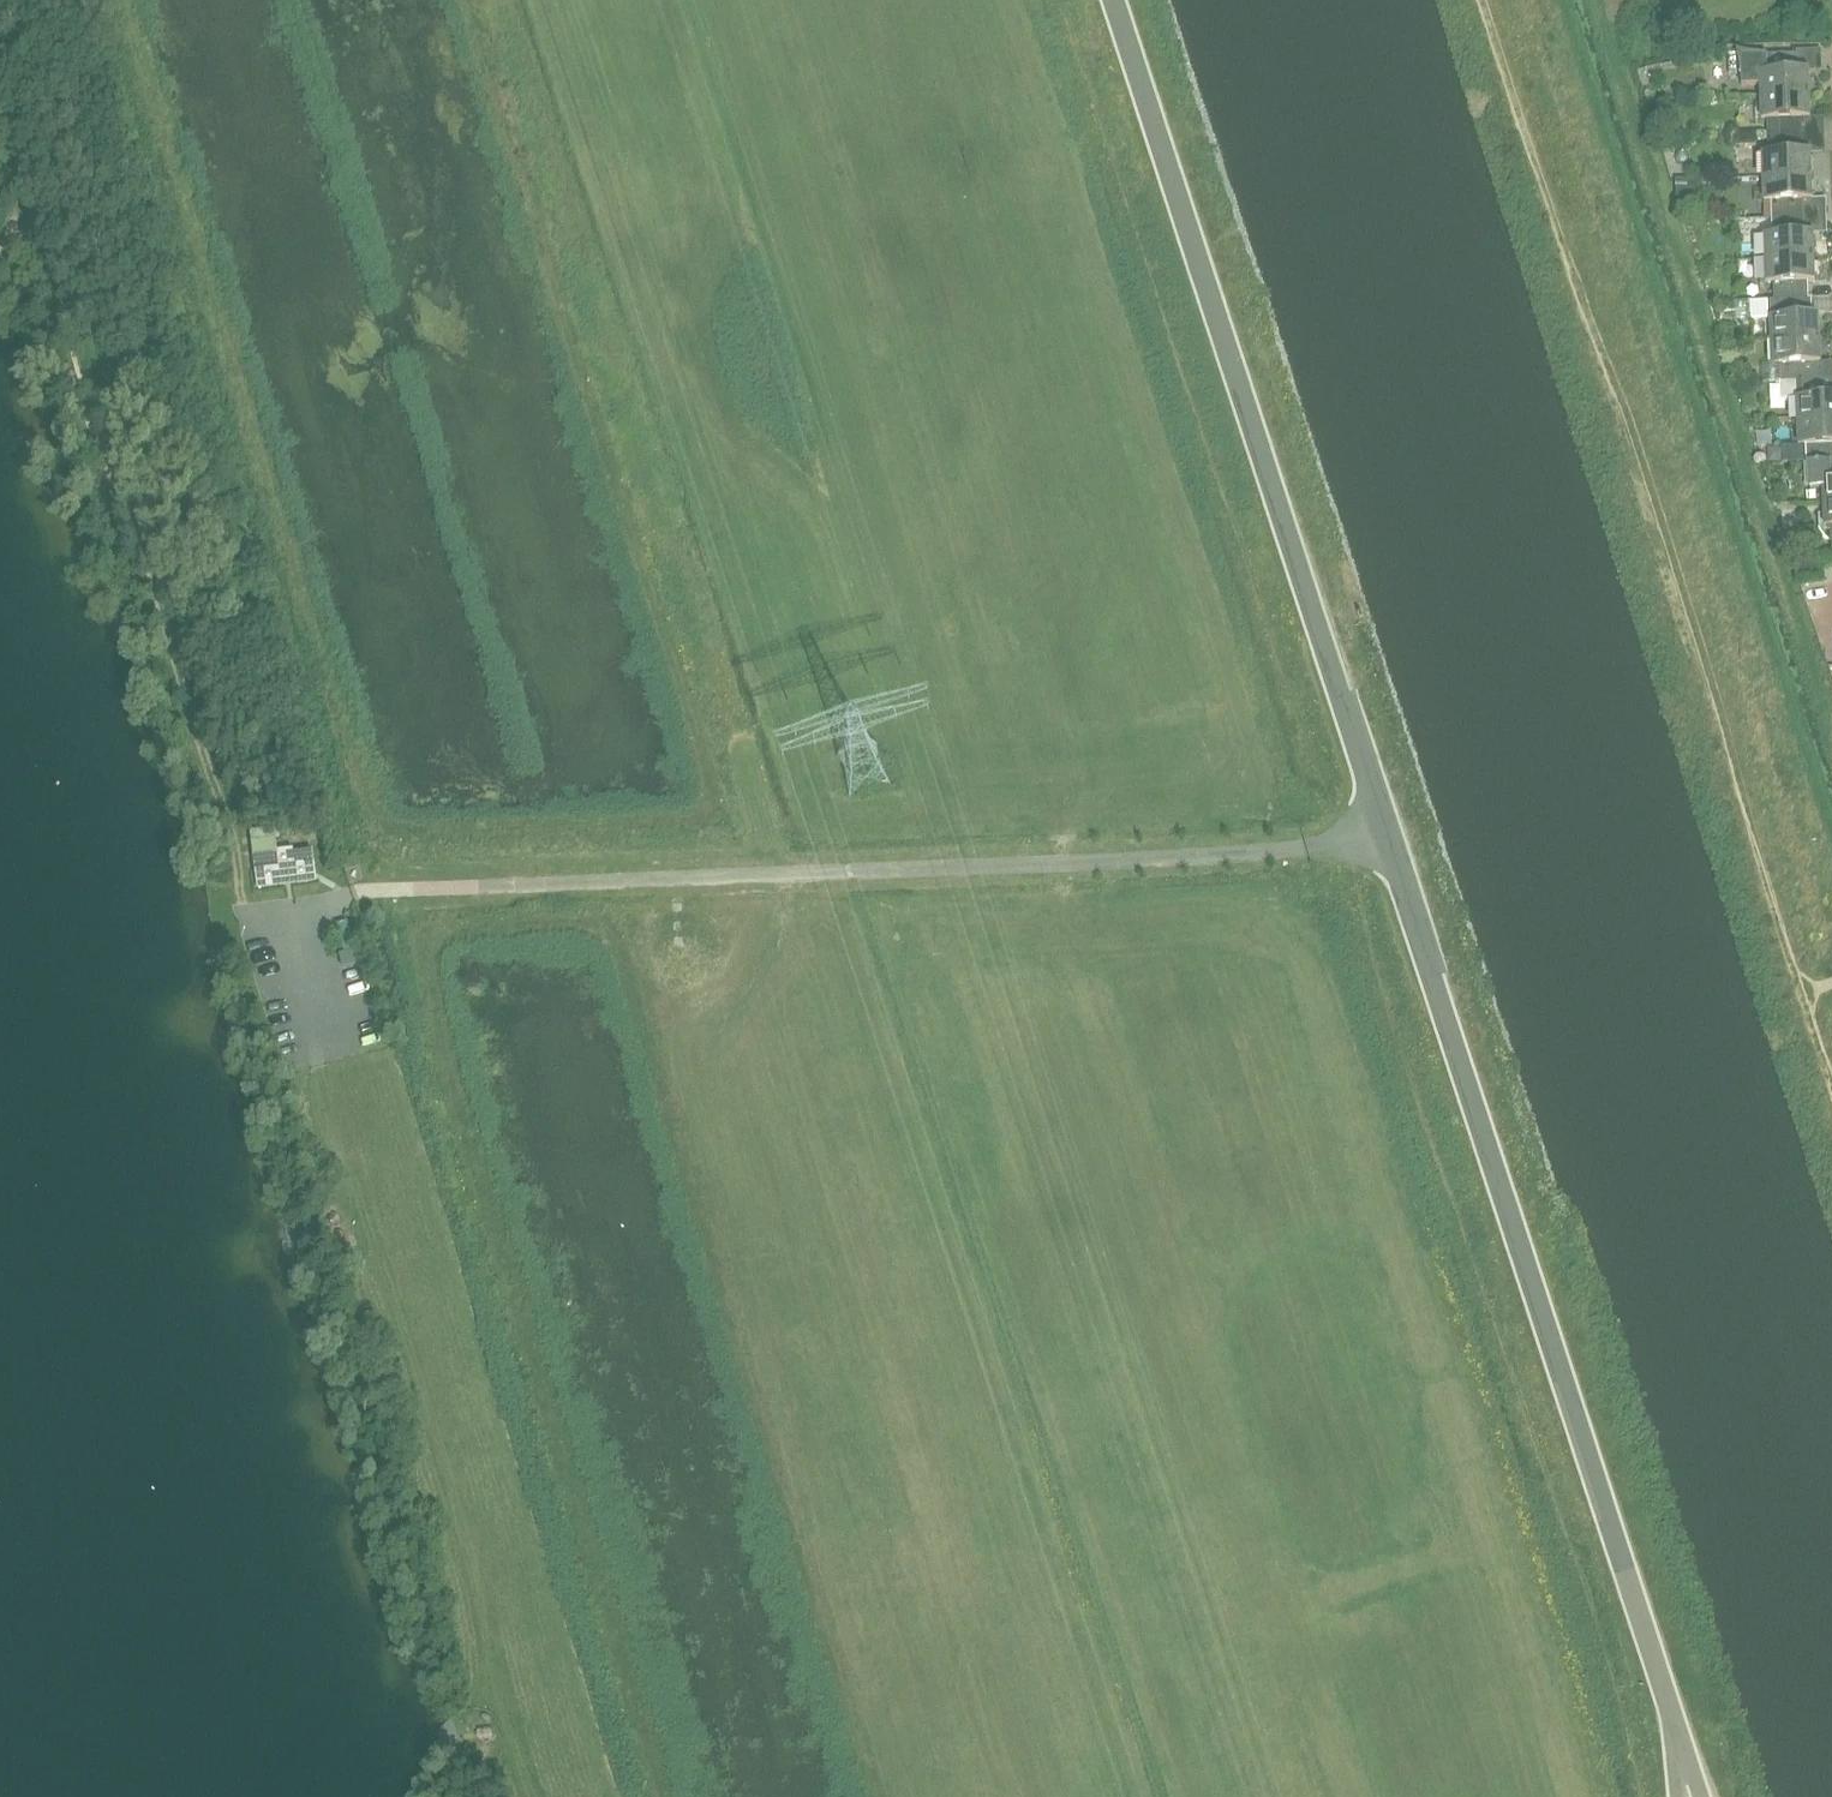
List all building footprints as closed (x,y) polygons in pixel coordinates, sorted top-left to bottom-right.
[(1761,95),(1809,94),(1808,71),(1797,71),(1796,53),(1741,55),(1741,86),(1761,85),(1761,95)] [(1809,94),(1761,95),(1762,119),(1779,118),(1779,136),(1798,135),(1798,118),(1809,117),(1809,94)] [(1798,135),(1779,136),(1780,153),(1763,154),(1763,177),(1811,176),(1810,152),(1799,153),(1798,135)] [(1811,176),(1763,177),(1764,200),(1771,200),(1771,217),(1801,217),(1800,199),(1811,199),(1811,176)] [(1801,217),(1771,217),(1772,235),(1765,235),(1765,258),(1813,257),(1813,234),(1801,234),(1801,217)] [(1813,257),(1765,258),(1766,282),(1773,282),(1774,300),(1776,299),(1803,299),(1803,281),(1814,281),(1813,257)] [(1807,316),(1806,298),(1803,299),(1776,299),(1774,300),(1751,301),(1752,319),(1770,318),(1771,341),(1819,339),(1818,315),(1807,316)] [(1819,339),(1771,341),(1772,364),(1779,364),(1780,382),(1803,380),(1810,380),(1827,379),(1826,367),(1814,368),(1814,362),(1820,362),(1819,339)] [(1780,382),(1780,399),(1797,399),(1798,421),(1831,420),(1831,379),(1827,379),(1810,380),(1803,380),(1780,382)] [(1798,421),(1799,445),(1806,444),(1806,462),(1809,462),(1829,461),(1831,461),(1831,420),(1798,421)] [(1831,501),(1831,461),(1829,461),(1809,462),(1811,487),(1823,487),(1824,502),(1831,501)] [(1824,502),(1825,525),(1831,525),(1831,534),(1831,501),(1824,502)] [(1831,617),(1831,590),(1817,594),(1825,619),(1831,617)] [(310,848),(292,850),(294,865),(312,863),(310,848)] [(251,855),(253,870),(277,867),(275,853),(251,855)]
